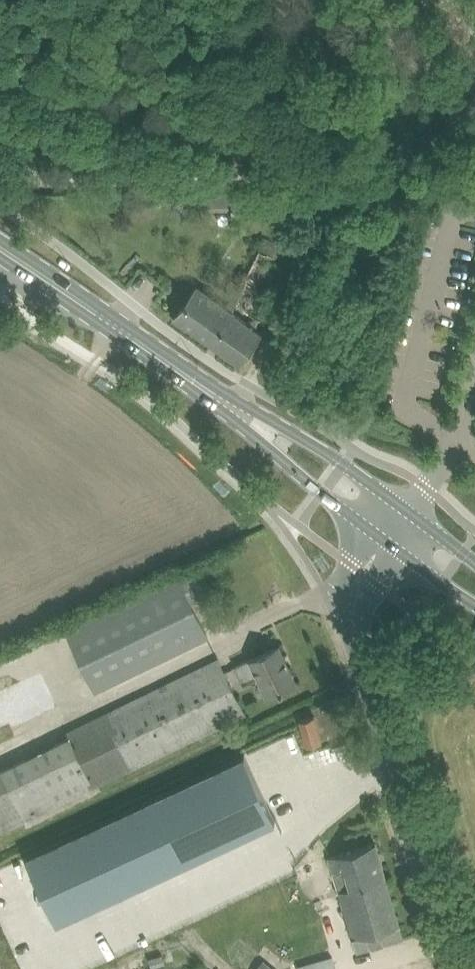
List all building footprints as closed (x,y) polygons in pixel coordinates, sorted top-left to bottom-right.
[(279,192),(232,192),(209,192),(209,209),(232,209),(232,216),(279,216),(279,192)] [(177,315),(175,317),(212,343),(239,363),(261,332),(255,328),(231,310),(198,286),(187,300),(177,315)] [(199,567),(161,586),(66,632),(95,691),(208,637),(191,601),(211,591),(199,567)] [(279,645),(261,654),(251,659),(250,658),(235,665),(241,678),(255,671),(267,695),(296,681),(279,645)] [(219,655),(67,728),(69,733),(0,766),(0,828),(2,831),(247,714),(219,655)] [(307,745),(322,741),(315,715),(300,719),(307,745)] [(245,756),(27,857),(57,923),(276,821),(245,756)] [(375,842),(356,848),(328,856),(338,890),(339,890),(357,951),(404,938),(375,842)] [(223,867),(214,869),(219,888),(228,886),(223,867)] [(298,966),(298,968),(336,968),(332,956),(298,966)]
